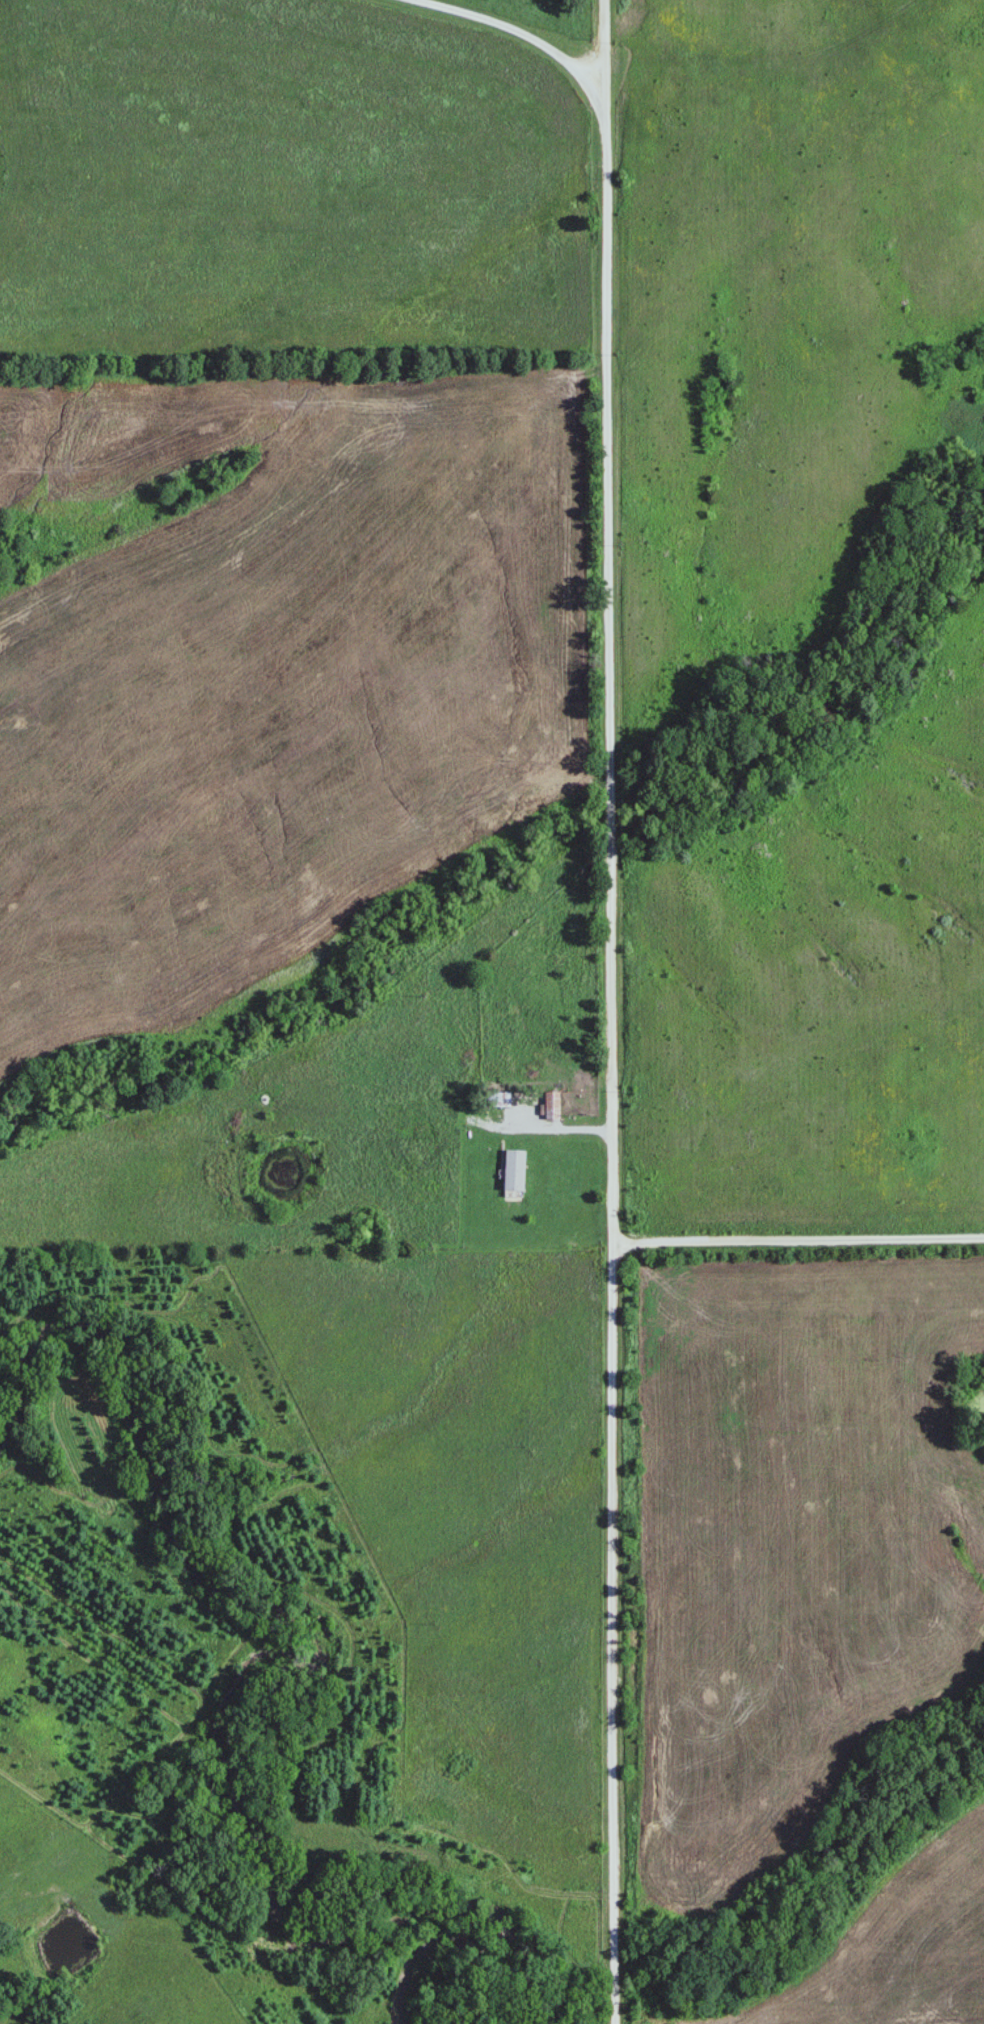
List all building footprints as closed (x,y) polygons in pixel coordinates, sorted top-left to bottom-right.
[(512,1106),(512,1091),(484,1091),(484,1106),(512,1106)] [(561,1118),(561,1091),(546,1091),(546,1118),(561,1118)] [(505,1192),(528,1192),(528,1149),(505,1149),(505,1192)]
